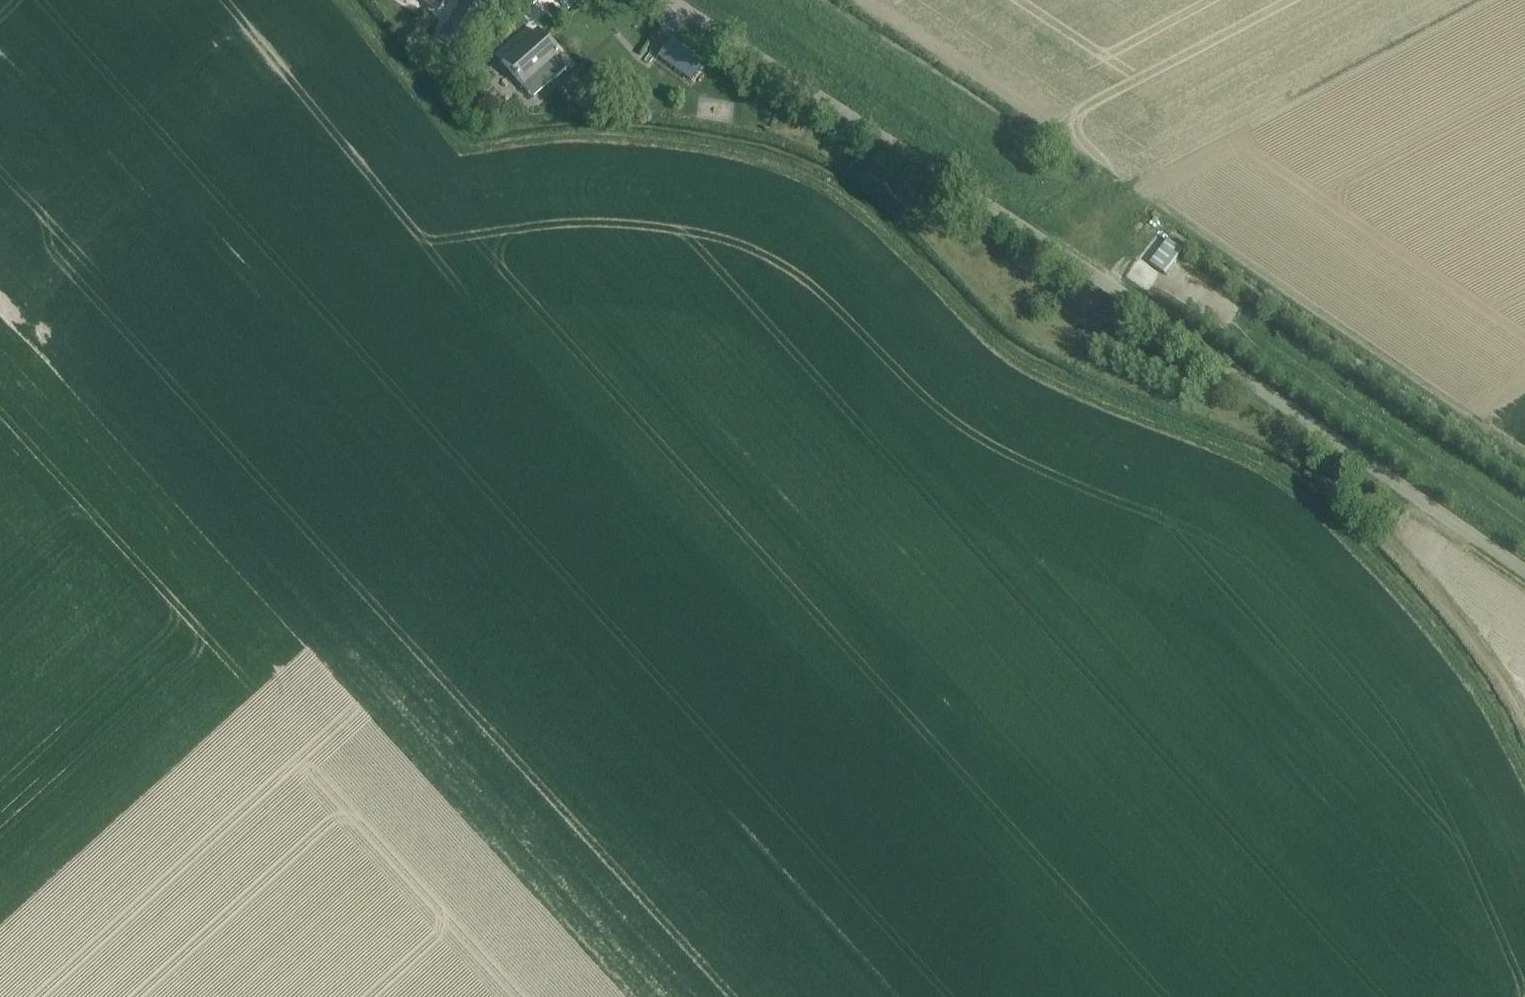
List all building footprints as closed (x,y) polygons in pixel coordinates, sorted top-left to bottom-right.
[(522,84),(557,52),(536,29),(501,60),(522,84)] [(699,68),(666,44),(657,57),(690,81),(699,68)] [(1166,239),(1152,265),(1170,274),(1183,248),(1166,239)]
